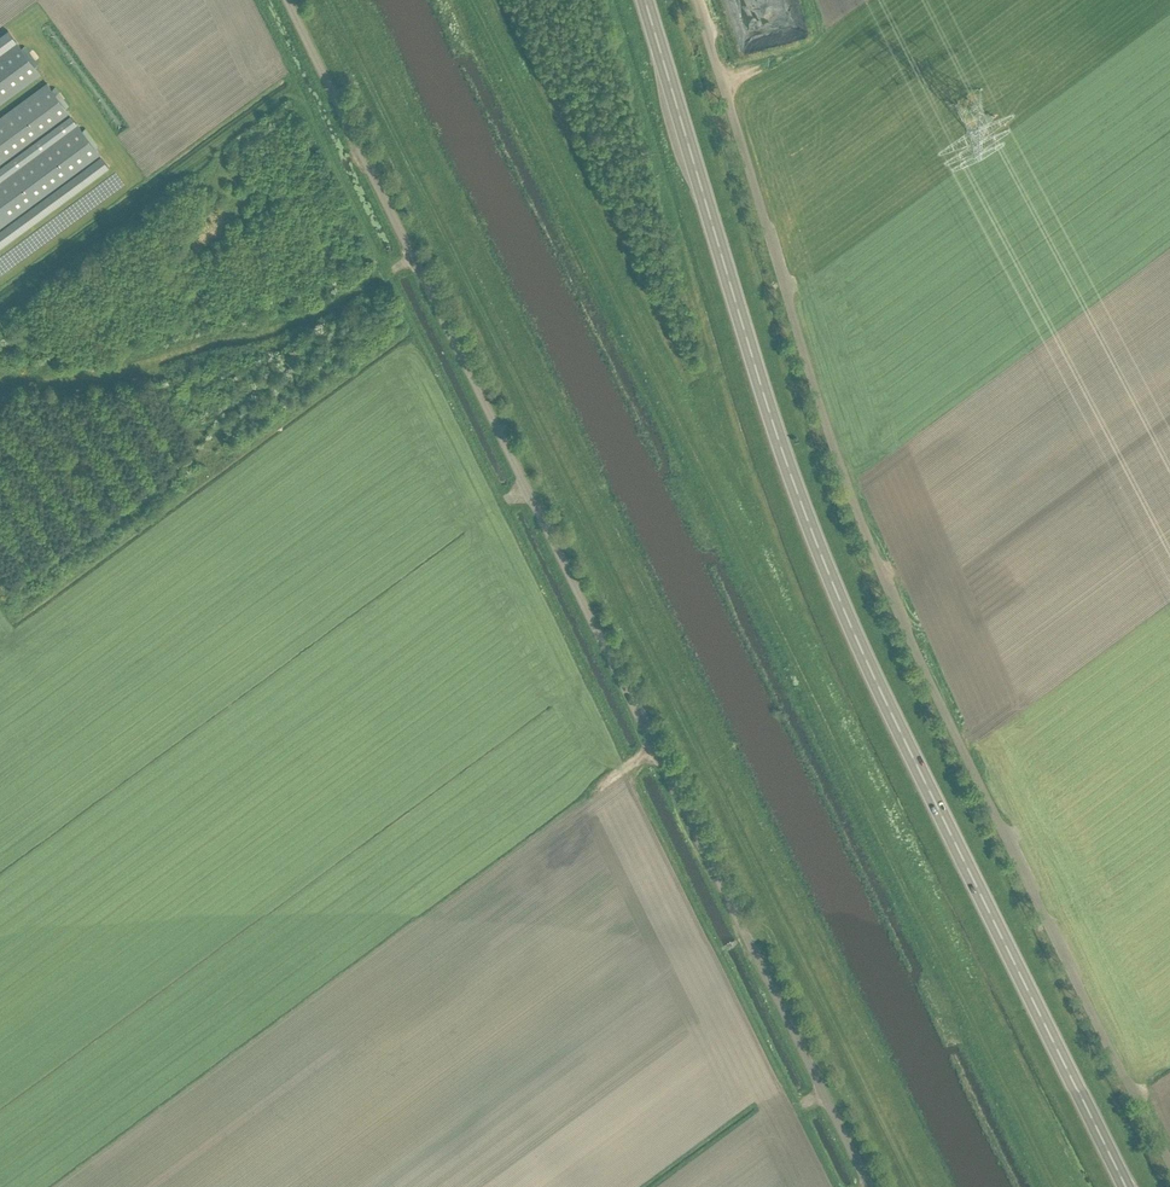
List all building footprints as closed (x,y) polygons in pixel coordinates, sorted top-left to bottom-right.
[(0,52),(0,104),(41,74),(16,40),(0,52)] [(71,114),(47,81),(0,115),(0,166),(71,114)] [(100,153),(76,121),(0,178),(0,226),(100,153)]
